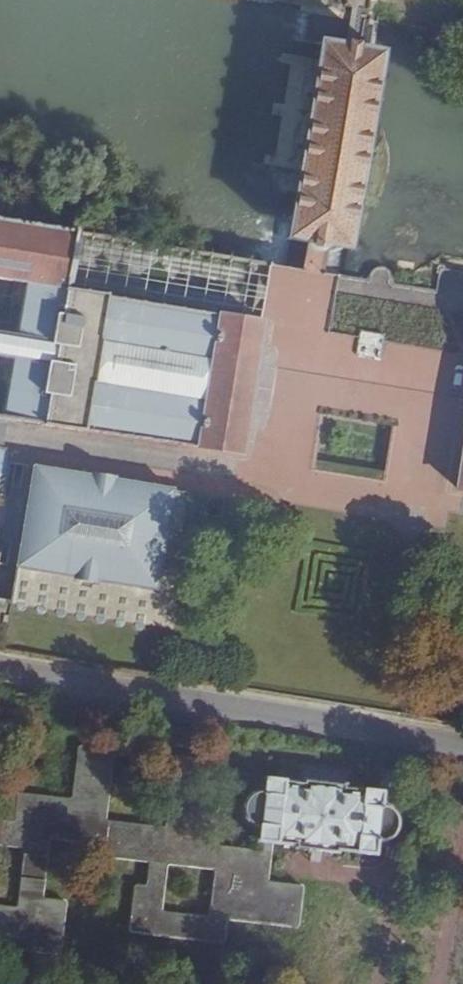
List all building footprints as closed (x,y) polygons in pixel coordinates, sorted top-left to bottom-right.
[(352,44),(322,39),(320,54),(315,54),(313,55),(311,59),(311,62),(313,65),(317,68),(310,111),(307,111),(304,111),(303,114),(301,120),(302,123),(305,124),(308,125),(299,177),(296,176),(294,178),(292,179),(290,182),(290,185),(292,188),(294,189),(298,190),(294,214),(290,213),(286,216),(285,219),(285,222),(287,225),(291,227),(289,237),(302,239),(324,243),(354,248),(356,235),(359,235),(361,234),(363,232),(363,227),(362,224),(358,222),(362,196),(365,196),(367,195),(370,193),(371,190),(371,187),(369,184),(365,182),(373,131),(379,130),(381,128),(382,126),(381,119),(379,118),(375,117),(382,75),(385,75),(389,74),(390,72),(392,70),(391,66),(390,63),(388,62),(384,61),(385,50),(352,44)] [(63,288),(262,320),(270,267),(271,263),(113,238),(116,218),(76,212),(72,232),(63,288)] [(21,360),(12,417),(244,453),(247,431),(261,345),(265,320),(262,320),(63,288),(72,232),(0,221),(0,357),(21,360)] [(261,345),(247,431),(261,433),(263,432),(265,431),(267,428),(267,427),(269,417),(270,417),(278,366),(277,366),(279,354),(278,351),(277,349),(275,348),(273,347),(261,345)] [(6,474),(9,448),(0,447),(0,473),(6,474)] [(168,610),(187,491),(171,489),(172,486),(32,464),(32,466),(13,463),(0,540),(0,636),(161,661),(166,659),(171,627),(169,627),(171,610),(168,610)] [(23,848),(16,907),(0,905),(0,950),(59,957),(66,901),(42,898),(49,838),(88,843),(86,857),(146,865),(143,887),(133,886),(127,935),(220,946),(223,921),(298,930),(303,885),(268,881),(273,843),(262,842),(261,851),(199,844),(209,763),(174,759),(165,826),(104,819),(112,750),(74,746),(68,798),(16,791),(12,821),(0,819),(0,845),(23,848)] [(304,788),(266,784),(265,797),(254,796),(249,798),(244,804),(243,812),(243,818),(246,825),(251,828),(261,829),(259,842),(262,842),(273,843),(297,847),(296,852),(314,854),(332,857),(333,851),(372,856),(374,842),(380,838),(384,832),(385,826),(384,819),(378,809),(379,796),(341,792),(341,788),(305,784),(304,788)]
